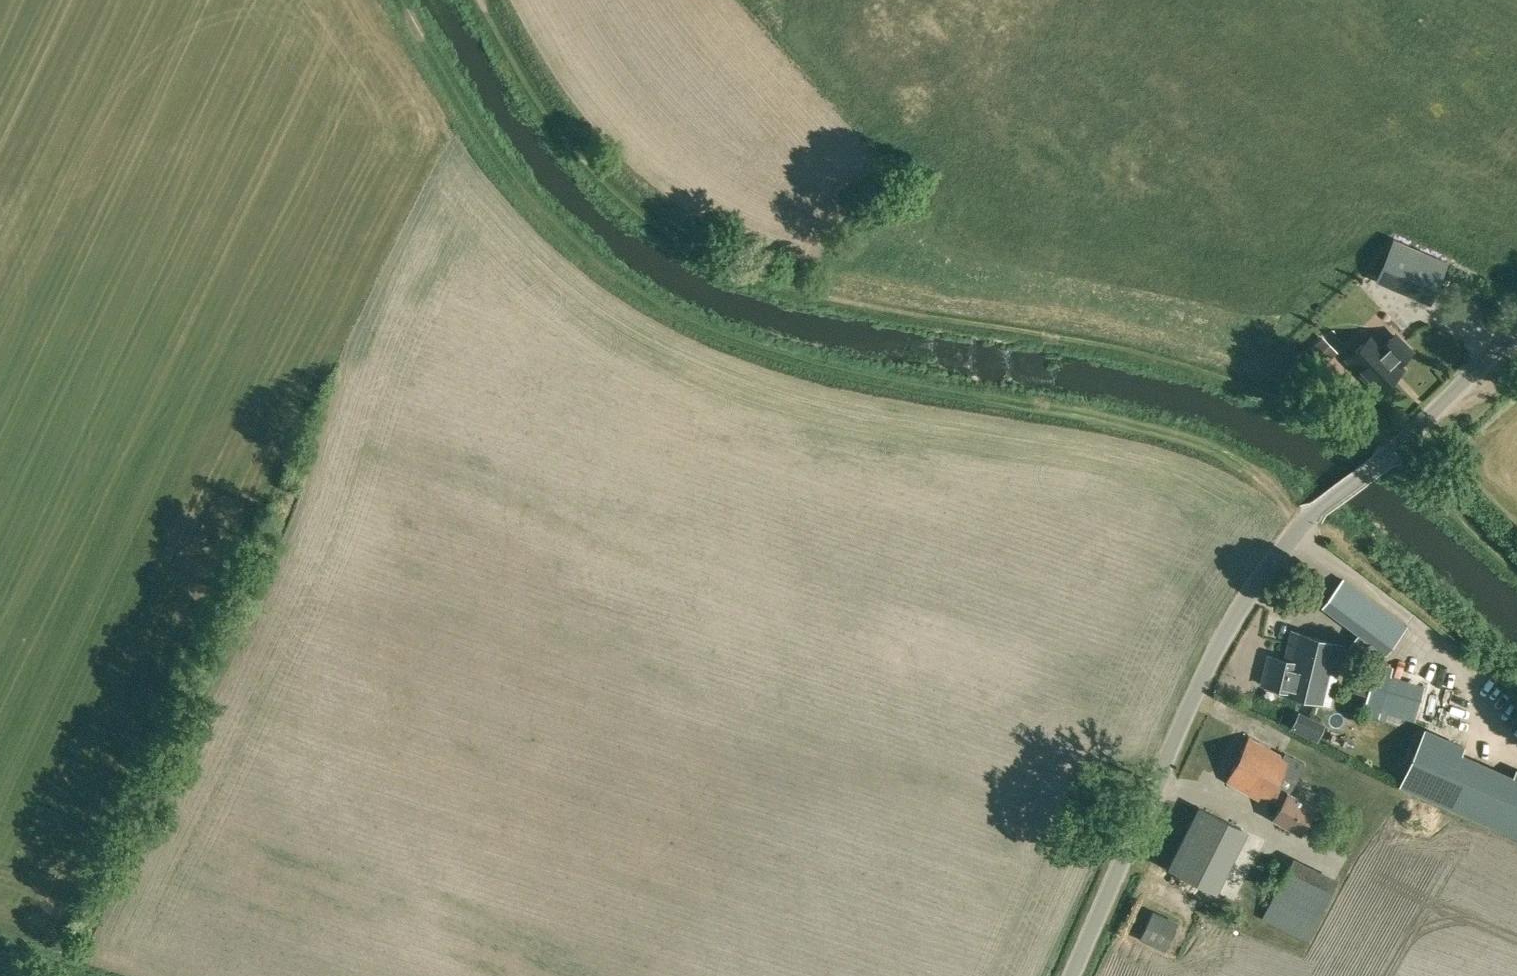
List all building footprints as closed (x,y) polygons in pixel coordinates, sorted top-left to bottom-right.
[(1429,254),(1414,291),(1433,299),(1448,262),(1429,254)] [(1378,389),(1379,388),(1401,364),(1395,358),(1404,347),(1386,330),(1375,343),(1361,333),(1340,357),(1378,389)] [(1333,354),(1319,340),(1307,352),(1321,366),(1333,354)] [(1343,579),(1323,605),(1386,652),(1405,626),(1343,579)] [(1286,660),(1269,656),(1262,684),(1279,688),(1279,689),(1279,691),(1328,703),(1328,702),(1342,644),(1293,631),(1286,660)] [(1409,677),(1406,691),(1451,700),(1454,686),(1409,677)] [(1371,706),(1452,728),(1459,704),(1377,682),(1371,706)] [(1510,723),(1501,733),(1516,748),(1516,729),(1510,723)] [(1425,730),(1401,785),(1516,836),(1516,770),(1513,777),(1460,754),(1463,747),(1425,730)] [(1301,832),(1315,806),(1289,792),(1305,762),(1285,752),(1283,755),(1248,737),(1227,780),(1267,802),(1269,797),(1281,804),(1274,817),(1301,832)] [(1241,827),(1199,807),(1169,868),(1211,888),(1241,827)] [(1178,924),(1153,912),(1141,938),(1166,950),(1178,924)]
